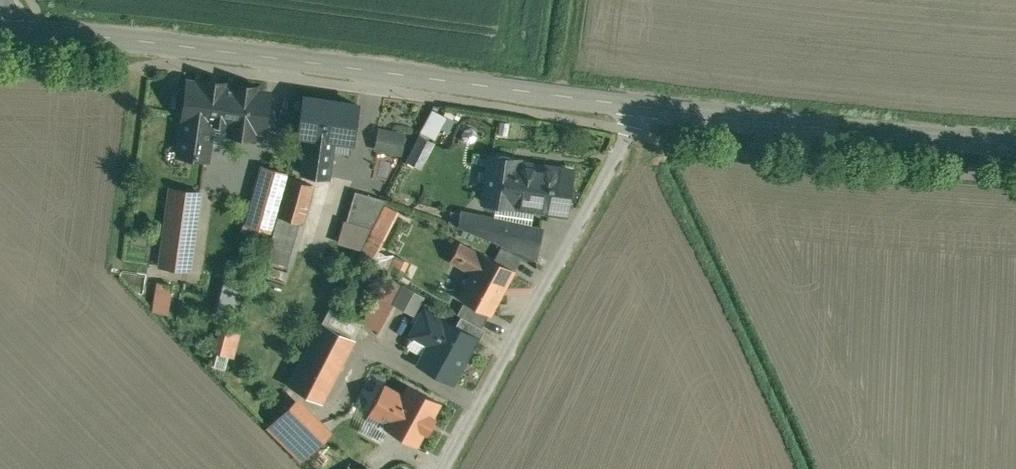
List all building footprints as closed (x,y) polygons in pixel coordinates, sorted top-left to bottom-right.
[(226,83),(206,80),(206,82),(190,80),(180,153),(208,158),(213,124),(231,126),(231,132),(255,135),(256,129),(264,130),(269,91),(257,89),(257,87),(237,84),(237,86),(226,85),(226,83)] [(360,103),(304,95),(299,133),(309,134),(308,144),(327,146),(328,137),(355,141),(360,103)] [(422,132),(438,140),(449,116),(433,109),(422,132)] [(380,128),(377,152),(405,155),(408,132),(380,128)] [(422,136),(410,159),(422,165),(433,142),(422,136)] [(327,146),(308,144),(304,173),(330,177),(334,147),(327,146)] [(573,169),(519,161),(519,159),(513,158),(511,155),(502,153),(499,156),(493,155),(486,201),(552,211),(553,202),(568,205),(573,169)] [(288,172),(265,166),(256,195),(280,201),(288,172)] [(314,184),(291,178),(280,216),(304,223),(314,184)] [(201,191),(173,187),(162,265),(190,269),(201,191)] [(387,199),(357,191),(349,221),(373,227),(387,199)] [(280,201),(256,195),(248,224),(271,231),(280,201)] [(543,227),(477,213),(474,229),(462,224),(461,225),(504,244),(524,252),(536,258),(543,227)] [(304,223),(280,216),(268,259),(293,266),(305,223),(304,223)] [(495,260),(484,254),(484,255),(463,243),(454,260),(475,271),(462,295),(492,311),(514,271),(495,260)] [(524,252),(504,244),(495,260),(514,271),(524,252)] [(389,270),(401,274),(405,259),(393,255),(389,270)] [(417,314),(426,292),(386,276),(366,325),(383,331),(394,305),(417,314)] [(158,281),(153,311),(170,314),(175,284),(158,281)] [(491,315),(467,302),(461,313),(465,315),(485,326),(491,315)] [(459,326),(428,309),(414,335),(430,344),(420,362),(455,381),(468,357),(466,356),(477,338),(477,336),(459,326)] [(485,326),(465,315),(459,326),(477,336),(477,338),(481,341),(489,328),(485,326)] [(324,323),(292,385),(323,402),(356,340),(324,323)] [(239,333),(221,328),(215,351),(233,355),(239,333)] [(388,380),(369,371),(354,398),(393,420),(408,392),(388,380)] [(446,398),(414,381),(408,392),(393,420),(425,437),(446,398)] [(360,421),(334,406),(315,440),(342,454),(360,421)] [(374,430),(360,421),(342,454),(356,462),(374,430)]
